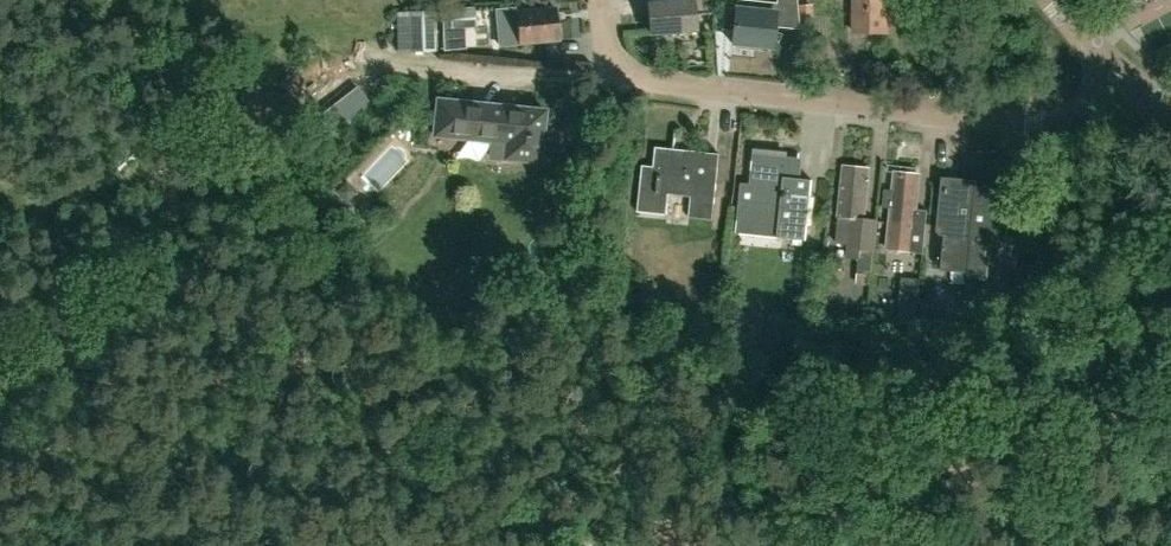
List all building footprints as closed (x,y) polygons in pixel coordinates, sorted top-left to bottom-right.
[(648,4),(652,35),(696,30),(695,15),(714,13),(712,0),(683,0),(683,1),(648,4)] [(779,13),(757,11),(758,3),(738,1),(738,9),(725,7),(723,26),(733,27),(732,42),(772,46),(774,26),(798,29),(798,18),(796,5),(796,0),(780,0),(779,13)] [(894,0),(849,0),(854,0),(854,32),(888,32),(888,6),(894,6),(894,0)] [(798,18),(813,17),(812,3),(796,5),(798,18)] [(474,7),(449,9),(449,15),(450,29),(466,28),(475,27),(474,7)] [(514,9),(496,11),(499,45),(545,41),(559,39),(556,8),(515,12),(514,9)] [(434,10),(409,11),(410,50),(435,50),(434,10)] [(329,132),(367,104),(356,88),(318,117),(329,132)] [(538,162),(543,110),(436,100),(433,129),(493,134),(490,157),(538,162)] [(711,221),(719,154),(672,149),(671,156),(659,154),(657,169),(641,167),(636,212),(666,215),(669,195),(690,198),(688,218),(711,221)] [(739,222),(779,225),(778,238),(806,241),(812,181),(795,179),(797,162),(791,162),(792,156),(757,152),(753,187),(743,186),(739,222)] [(392,202),(427,170),(411,153),(376,186),(392,202)] [(875,253),(878,220),(864,218),(869,170),(843,168),(838,217),(840,217),(838,243),(848,245),(847,259),(858,260),(857,274),(871,274),(873,253),(875,253)] [(915,175),(916,170),(901,168),(901,174),(894,173),(892,189),(885,189),(883,206),(890,207),(886,248),(923,252),(927,211),(916,210),(920,175),(915,175)] [(970,254),(977,186),(978,181),(942,177),(937,232),(940,236),(955,237),(954,247),(951,247),(949,271),(968,273),(970,254)] [(970,254),(968,273),(967,278),(987,280),(990,256),(987,256),(988,246),(1002,248),(1007,244),(1012,190),(977,186),(970,254)] [(914,320),(917,295),(902,293),(900,318),(914,320)]
